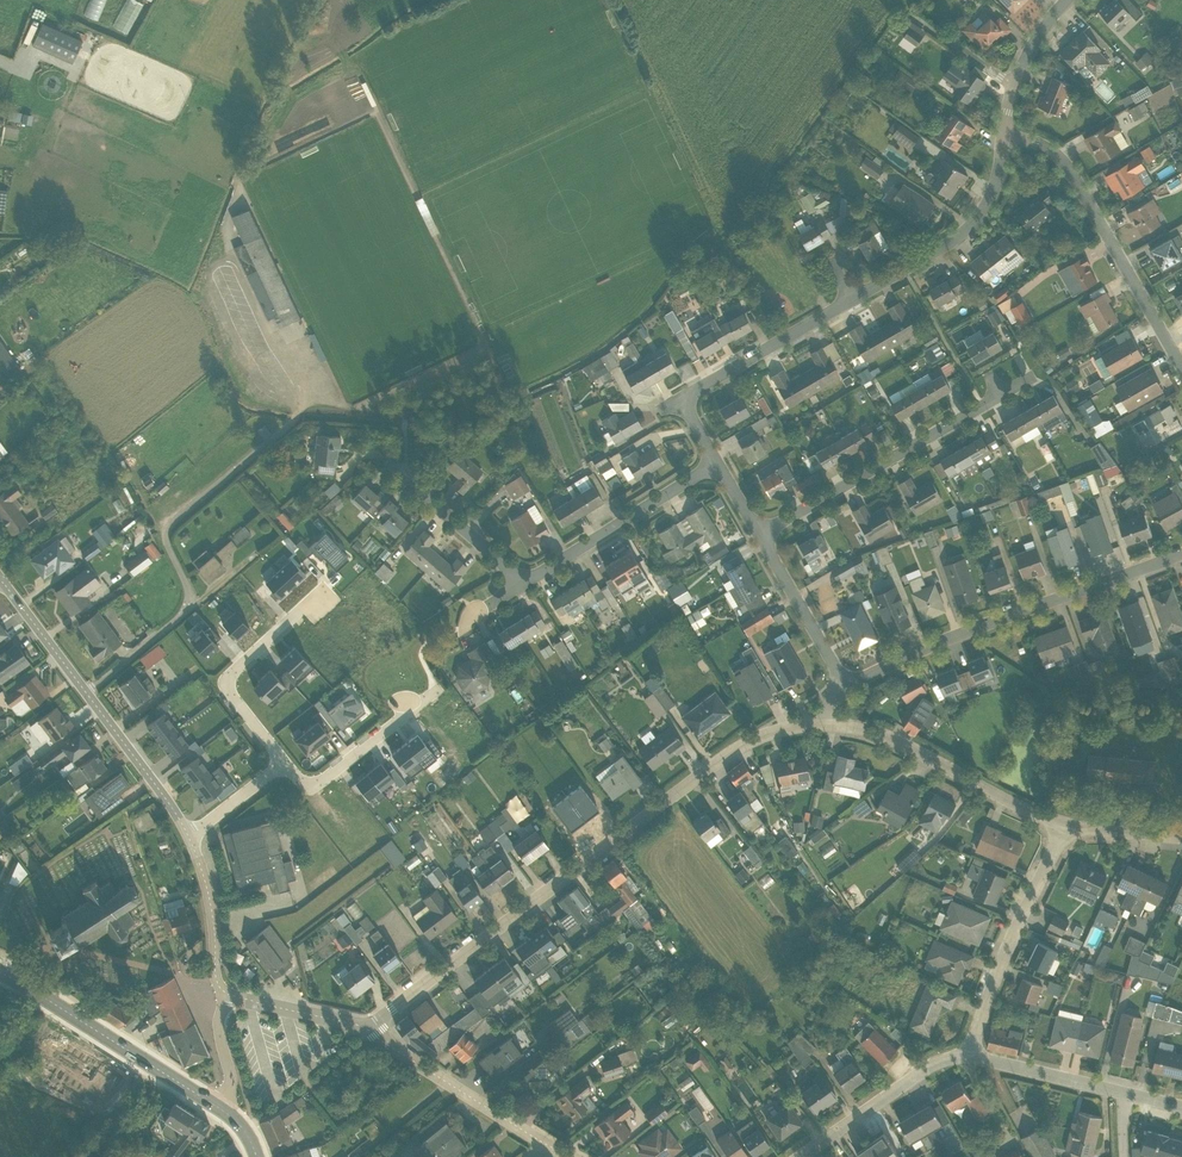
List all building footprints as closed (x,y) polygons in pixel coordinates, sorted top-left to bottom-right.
[(1014,11),(1026,0),(1003,0),(1014,11)] [(1099,6),(1121,28),(1138,11),(1126,0),(1104,0),(1099,6)] [(977,41),(985,50),(1011,26),(1000,15),(995,20),(991,16),(989,18),(983,11),(963,30),(975,43),(977,41)] [(902,30),(918,42),(926,33),(910,20),(902,30)] [(1089,20),(1059,46),(1086,77),(1116,51),(1089,20)] [(33,46),(70,63),(80,42),(43,24),(33,46)] [(1140,72),(1145,66),(1141,62),(1145,57),(1138,50),(1127,61),(1140,72)] [(979,94),(977,92),(989,75),(976,66),(972,71),(956,60),(946,76),(959,84),(954,91),(973,104),(979,94)] [(906,65),(900,73),(917,85),(923,77),(906,65)] [(1051,77),(1040,106),(1061,114),(1072,85),(1051,77)] [(1167,89),(1178,89),(1177,77),(1167,77),(1167,89)] [(1125,99),(1142,96),(1140,86),(1123,89),(1125,99)] [(1126,119),(1141,111),(1135,100),(1120,109),(1126,119)] [(0,110),(0,121),(14,120),(13,110),(0,110)] [(1117,110),(1083,130),(1102,161),(1129,144),(1121,130),(1127,126),(1117,110)] [(974,129),(952,113),(936,134),(958,150),(962,143),(958,140),(964,131),(969,135),(974,129)] [(901,123),(893,133),(910,146),(918,135),(901,123)] [(1143,147),(1150,158),(1158,153),(1152,142),(1143,147)] [(1150,180),(1141,164),(1147,161),(1141,150),(1128,158),(1109,169),(1124,195),(1150,180)] [(868,157),(861,166),(877,177),(883,168),(868,157)] [(950,198),(967,176),(943,159),(933,173),(930,171),(925,179),(950,198)] [(905,184),(892,203),(921,223),(934,205),(905,184)] [(1131,203),(1144,229),(1166,217),(1153,192),(1131,203)] [(1046,193),(1017,215),(1028,231),(1052,213),(1046,206),(1052,201),(1046,193)] [(1075,202),(1065,206),(1071,218),(1081,214),(1075,202)] [(299,318),(247,208),(230,216),(242,243),(232,248),(266,320),(273,317),(278,328),(299,318)] [(792,222),(808,248),(829,235),(820,219),(806,227),(800,217),(792,222)] [(1164,264),(1181,254),(1181,245),(1173,229),(1151,241),(1164,264)] [(858,243),(868,260),(889,248),(879,231),(858,243)] [(1005,236),(974,261),(992,284),(1023,259),(1005,236)] [(1086,250),(1057,265),(1071,291),(1100,276),(1086,250)] [(955,275),(931,289),(940,304),(964,290),(955,275)] [(688,295),(672,281),(656,299),(672,313),(688,295)] [(1011,299),(1002,283),(987,292),(996,308),(1011,299)] [(1173,291),(1181,306),(1181,286),(1173,291)] [(1082,301),(1097,332),(1123,319),(1108,288),(1082,301)] [(1026,294),(1011,302),(1021,322),(1037,314),(1026,294)] [(895,320),(882,328),(893,347),(918,333),(900,302),(889,309),(895,320)] [(987,323),(997,318),(990,306),(980,311),(987,323)] [(726,320),(716,326),(725,342),(748,329),(735,308),(723,315),(726,320)] [(690,332),(703,355),(725,342),(716,326),(712,319),(690,332)] [(848,332),(866,362),(893,347),(882,328),(867,336),(860,325),(848,332)] [(1102,348),(1115,371),(1147,353),(1134,330),(1102,348)] [(994,333),(968,347),(978,364),(1003,350),(994,333)] [(918,338),(923,357),(937,353),(932,335),(918,338)] [(626,375),(635,392),(653,381),(644,365),(627,337),(619,341),(636,369),(626,375)] [(1056,350),(1061,358),(1073,351),(1068,343),(1056,350)] [(817,365),(802,373),(813,392),(839,378),(823,348),(811,355),(817,365)] [(583,362),(591,378),(609,368),(601,352),(583,362)] [(644,365),(653,381),(674,369),(664,353),(644,365)] [(1097,377),(1105,372),(1094,353),(1086,358),(1097,377)] [(934,363),(937,372),(948,368),(946,360),(934,363)] [(1115,382),(1129,408),(1162,390),(1147,364),(1115,382)] [(857,367),(849,371),(855,381),(862,377),(857,367)] [(771,377),(788,407),(813,392),(802,373),(789,381),(783,370),(771,377)] [(928,375),(914,383),(927,404),(951,390),(942,374),(931,380),(928,375)] [(1068,379),(1074,390),(1082,385),(1075,375),(1068,379)] [(1065,378),(1058,383),(1064,392),(1071,387),(1065,378)] [(1082,383),(1086,391),(1096,386),(1092,378),(1082,383)] [(927,404),(914,383),(891,396),(894,402),(892,403),(901,418),(927,404)] [(1088,436),(1107,427),(1102,417),(1095,420),(1083,396),(1072,401),(1088,436)] [(720,407),(730,424),(748,414),(738,397),(720,407)] [(1054,397),(1029,411),(1041,432),(1066,418),(1054,397)] [(1113,414),(1122,409),(1116,398),(1107,402),(1113,414)] [(1131,421),(1144,444),(1181,423),(1181,414),(1173,398),(1131,421)] [(601,435),(608,447),(641,428),(631,411),(618,419),(615,414),(602,421),(607,431),(601,435)] [(1029,411),(1004,426),(1016,446),(1041,432),(1029,411)] [(256,423),(249,430),(257,439),(265,432),(256,423)] [(841,438),(849,453),(875,438),(866,423),(841,438)] [(991,432),(965,446),(977,467),(994,458),(990,451),(999,447),(991,432)] [(338,438),(316,435),(312,463),(318,463),(317,473),(334,475),(338,438)] [(849,453),(841,438),(815,452),(823,467),(849,453)] [(756,439),(741,448),(749,461),(764,453),(756,439)] [(1094,440),(1084,445),(1094,467),(1104,462),(1094,440)] [(977,467),(965,446),(940,460),(948,476),(966,467),(971,476),(979,471),(977,467)] [(488,470),(464,447),(448,464),(472,487),(488,470)] [(623,457),(636,480),(663,464),(653,448),(639,456),(635,450),(623,457)] [(598,478),(608,473),(596,451),(587,456),(598,478)] [(1105,469),(1120,495),(1127,492),(1111,465),(1105,469)] [(1080,474),(1085,491),(1092,489),(1091,486),(1108,481),(1104,467),(1080,474)] [(782,468),(760,479),(769,496),(791,484),(782,468)] [(504,498),(522,490),(514,474),(496,482),(504,498)] [(572,497),(582,513),(603,501),(586,474),(566,487),(572,497)] [(1069,476),(1043,485),(1046,496),(1073,487),(1069,476)] [(1028,490),(1035,486),(1030,477),(1023,481),(1028,490)] [(138,488),(147,498),(162,485),(156,478),(148,486),(145,482),(138,488)] [(911,479),(900,485),(916,514),(942,500),(932,481),(917,489),(911,479)] [(1165,520),(1181,511),(1181,496),(1176,483),(1152,496),(1165,520)] [(484,506),(502,499),(496,484),(478,492),(484,506)] [(28,524),(9,501),(19,492),(13,485),(0,495),(0,522),(13,537),(28,524)] [(373,518),(389,500),(380,492),(377,496),(365,485),(352,499),(373,518)] [(1029,491),(1010,497),(1016,515),(1035,509),(1029,491)] [(1128,491),(1113,501),(1119,511),(1134,502),(1128,491)] [(582,513),(572,497),(552,509),(562,526),(582,513)] [(534,498),(508,514),(527,545),(553,530),(534,498)] [(373,518),(397,538),(410,525),(394,511),(398,507),(389,500),(373,518)] [(981,501),(972,504),(978,521),(987,518),(981,501)] [(45,502),(33,510),(38,517),(50,509),(45,502)] [(945,517),(952,515),(949,504),(941,506),(945,517)] [(1117,514),(1126,541),(1154,531),(1145,505),(1117,514)] [(864,506),(852,512),(868,542),(895,528),(884,508),(869,516),(864,506)] [(702,507),(680,520),(697,548),(700,552),(722,539),(702,507)] [(1115,546),(1103,508),(1084,514),(1095,552),(1115,546)] [(801,518),(806,531),(830,522),(825,509),(801,518)] [(273,511),(270,517),(280,523),(284,517),(273,511)] [(97,520),(84,529),(96,545),(108,537),(97,520)] [(697,548),(680,520),(658,533),(668,550),(662,555),(668,566),(697,548)] [(1076,520),(1050,527),(1060,562),(1086,555),(1076,520)] [(938,526),(941,535),(953,531),(950,522),(938,526)] [(426,572),(440,556),(427,546),(434,538),(424,530),(404,553),(426,572)] [(920,532),(924,544),(931,542),(927,530),(920,532)] [(818,533),(798,544),(813,570),(821,566),(816,557),(828,550),(818,533)] [(41,578),(52,569),(56,574),(76,559),(58,536),(45,545),(27,559),(41,578)] [(124,556),(136,574),(156,560),(155,559),(165,553),(154,538),(145,544),(144,543),(124,556)] [(231,538),(214,553),(208,546),(191,561),(209,582),(227,567),(221,560),(237,545),(231,538)] [(1014,545),(1024,577),(1048,570),(1039,538),(1014,545)] [(89,539),(75,550),(81,558),(95,547),(89,539)] [(871,547),(877,559),(883,557),(878,544),(871,547)] [(965,545),(941,553),(957,602),(981,594),(965,545)] [(630,552),(616,559),(632,584),(645,576),(630,552)] [(985,560),(995,592),(1016,586),(1006,554),(985,560)] [(858,568),(854,555),(829,563),(833,576),(858,568)] [(440,556),(426,572),(447,589),(467,567),(457,559),(450,566),(440,556)] [(728,591),(750,579),(738,556),(721,565),(730,580),(724,584),(728,591)] [(632,584),(616,559),(605,567),(620,591),(632,584)] [(376,560),(367,570),(377,579),(386,569),(376,560)] [(51,591),(69,616),(91,601),(85,593),(99,583),(86,566),(51,591)] [(938,574),(911,584),(924,621),(951,611),(938,574)] [(591,576),(570,589),(583,610),(604,597),(610,607),(618,603),(607,585),(600,590),(591,576)] [(649,578),(640,584),(657,612),(666,606),(649,578)] [(763,602),(750,579),(728,591),(724,594),(732,609),(744,602),(748,610),(763,602)] [(670,581),(661,588),(674,604),(683,597),(670,581)] [(855,587),(849,589),(851,598),(858,597),(855,587)] [(895,587),(875,596),(891,633),(911,624),(895,587)] [(1152,595),(1166,635),(1181,629),(1181,615),(1173,588),(1152,595)] [(550,601),(559,617),(568,611),(571,617),(583,610),(570,589),(550,601)] [(846,592),(840,596),(844,603),(851,599),(846,592)] [(1138,600),(1118,608),(1132,647),(1152,639),(1138,600)] [(861,603),(840,613),(858,649),(878,639),(861,603)] [(701,623),(696,606),(680,611),(686,627),(701,623)] [(514,624),(524,640),(546,626),(536,610),(514,624)] [(772,621),(765,610),(739,626),(746,637),(772,621)] [(1118,646),(1105,611),(1079,620),(1083,631),(1099,625),(1092,639),(1098,654),(1118,646)] [(88,650),(96,661),(121,643),(98,612),(78,626),(93,646),(88,650)] [(613,626),(621,641),(630,636),(621,621),(613,626)] [(524,640),(514,624),(492,637),(501,653),(524,640)] [(191,644),(206,659),(218,646),(215,643),(220,638),(209,626),(191,644)] [(1066,627),(1033,638),(1043,667),(1076,656),(1066,627)] [(557,637),(546,641),(557,669),(568,665),(557,637)] [(642,657),(652,649),(645,640),(635,648),(642,657)] [(788,641),(764,654),(782,688),(806,675),(788,641)] [(28,662),(15,644),(0,655),(0,682),(28,662)] [(535,656),(545,653),(542,644),(532,647),(535,656)] [(466,653),(469,658),(455,665),(453,681),(463,693),(477,693),(489,687),(491,673),(482,662),(485,659),(478,646),(466,653)] [(1150,659),(1152,671),(1141,673),(1144,687),(1181,681),(1181,680),(1180,666),(1171,668),(1169,655),(1150,659)] [(985,657),(969,663),(972,669),(964,672),(969,685),(993,676),(985,657)] [(1077,664),(1083,681),(1104,673),(1100,660),(1087,664),(1085,661),(1077,664)] [(771,696),(751,661),(732,672),(751,707),(771,696)] [(955,668),(937,675),(945,694),(969,685),(964,672),(957,675),(955,668)] [(259,683),(253,688),(271,707),(294,686),(283,674),(278,679),(269,670),(257,681),(259,683)] [(636,696),(645,709),(663,698),(648,673),(637,680),(645,691),(636,696)] [(30,708),(48,694),(34,675),(4,698),(11,707),(22,698),(30,708)] [(133,675),(119,686),(133,706),(154,691),(146,679),(140,684),(133,675)] [(919,677),(899,687),(907,703),(927,693),(919,677)] [(313,704),(323,717),(332,728),(337,724),(341,730),(363,712),(347,693),(327,709),(319,699),(313,704)] [(682,717),(697,737),(729,713),(714,693),(682,717)] [(936,708),(926,699),(916,709),(925,719),(936,708)] [(39,753),(73,727),(68,720),(64,723),(54,709),(23,732),(39,753)] [(901,727),(912,736),(925,719),(914,711),(901,727)] [(159,742),(176,728),(164,712),(146,726),(159,742)] [(294,740),(306,755),(330,736),(327,732),(332,728),(323,717),(294,740)] [(223,723),(215,729),(223,739),(231,733),(223,723)] [(638,750),(651,769),(683,746),(670,727),(638,750)] [(159,742),(172,759),(190,746),(176,728),(159,742)] [(587,738),(596,749),(606,740),(597,730),(587,738)] [(70,761),(89,747),(78,733),(38,762),(44,770),(65,754),(70,761)] [(8,773),(24,759),(17,751),(1,764),(8,773)] [(1086,754),(1084,774),(1150,779),(1151,759),(1086,754)] [(83,783),(104,768),(95,755),(65,777),(75,790),(70,793),(74,799),(88,789),(83,783)] [(595,777),(612,800),(630,787),(631,789),(641,783),(621,755),(611,762),(612,764),(595,777)] [(193,786),(210,772),(197,756),(180,769),(193,786)] [(855,760),(837,757),(834,772),(826,771),(823,789),(859,796),(860,790),(865,791),(869,771),(854,768),(855,760)] [(803,758),(773,764),(778,788),(808,782),(803,758)] [(741,762),(726,773),(739,791),(755,812),(762,806),(750,790),(753,788),(753,780),(750,777),(752,776),(741,762)] [(129,784),(119,771),(84,799),(99,818),(123,799),(119,793),(129,784)] [(222,788),(210,772),(193,786),(205,802),(222,788)] [(882,820),(899,830),(919,793),(904,786),(898,797),(888,791),(877,810),(885,815),(882,820)] [(725,801),(749,833),(763,823),(755,812),(739,791),(725,801)] [(923,813),(918,823),(939,834),(947,817),(949,818),(957,803),(936,793),(926,813),(923,813)] [(563,821),(572,833),(596,815),(582,797),(559,814),(552,806),(546,811),(557,825),(563,821)] [(473,827),(482,839),(500,827),(495,820),(501,816),(492,803),(475,815),(480,822),(473,827)] [(156,826),(148,811),(132,820),(139,836),(156,826)] [(805,811),(805,823),(816,822),(815,811),(805,811)] [(706,814),(692,825),(710,848),(730,832),(719,818),(713,823),(706,814)] [(785,822),(792,831),(800,825),(793,816),(785,822)] [(247,828),(241,829),(222,834),(225,846),(237,893),(274,884),(276,895),(288,892),(286,883),(293,881),(289,864),(281,866),(279,858),(284,856),(275,821),(258,826),(258,825),(247,828)] [(513,844),(526,862),(546,848),(529,823),(516,832),(521,839),(513,844)] [(809,840),(819,832),(812,824),(802,833),(809,840)] [(1002,832),(988,826),(979,848),(1015,864),(1023,845),(1000,835),(1002,832)] [(778,830),(770,836),(784,854),(792,847),(778,830)] [(410,847),(417,844),(414,835),(407,837),(410,847)] [(824,841),(811,848),(823,869),(836,861),(824,841)] [(745,843),(737,847),(745,860),(737,864),(741,872),(757,862),(745,843)] [(390,844),(379,851),(391,867),(402,860),(390,844)] [(490,846),(479,855),(502,886),(514,877),(490,846)] [(474,878),(488,897),(502,886),(479,855),(472,860),(481,872),(474,878)] [(971,860),(957,889),(993,905),(1006,876),(971,860)] [(601,871),(632,912),(627,916),(636,929),(650,918),(632,894),(638,889),(627,875),(624,878),(612,862),(601,871)] [(1081,865),(1070,889),(1096,901),(1107,877),(1081,865)] [(1129,910),(1146,874),(1128,865),(1119,886),(1129,891),(1122,907),(1129,910)] [(428,883),(435,877),(426,866),(419,871),(428,883)] [(730,871),(735,881),(743,876),(737,867),(730,871)] [(754,881),(760,886),(768,878),(762,873),(754,881)] [(1146,874),(1129,910),(1139,915),(1146,899),(1158,904),(1167,884),(1146,874)] [(936,887),(948,891),(951,882),(940,878),(936,887)] [(82,890),(88,900),(62,916),(65,921),(63,921),(62,922),(61,922),(60,924),(50,930),(51,932),(48,934),(50,936),(52,934),(58,947),(56,948),(57,950),(59,949),(61,951),(66,948),(69,952),(107,929),(114,940),(120,943),(127,938),(128,931),(125,928),(135,922),(126,908),(137,901),(138,893),(134,886),(126,885),(115,891),(110,882),(100,888),(96,882),(82,890)] [(766,899),(777,896),(773,883),(762,886),(766,899)] [(469,909),(480,899),(468,884),(456,893),(469,909)] [(598,913),(577,886),(568,892),(596,930),(613,918),(606,908),(598,913)] [(1173,908),(1181,912),(1181,888),(1173,908)] [(413,923),(427,942),(456,921),(435,892),(421,903),(428,912),(413,923)] [(596,930),(568,892),(556,901),(569,918),(575,913),(585,926),(577,932),(583,940),(596,930)] [(166,935),(199,925),(196,915),(187,917),(186,913),(191,911),(189,905),(184,906),(182,898),(163,904),(167,918),(165,919),(163,915),(161,916),(162,919),(162,920),(166,935)] [(953,898),(938,930),(976,947),(991,915),(953,898)] [(828,901),(822,905),(829,915),(835,911),(828,901)] [(1091,914),(1106,924),(1113,915),(1098,904),(1091,914)] [(364,917),(356,906),(346,913),(354,924),(364,917)] [(329,914),(336,924),(344,918),(337,908),(329,914)] [(1052,915),(1046,928),(1064,935),(1069,923),(1052,915)] [(801,934),(806,929),(797,917),(791,921),(801,934)] [(362,943),(345,920),(338,926),(355,948),(362,943)] [(373,930),(366,921),(356,928),(363,937),(373,930)] [(273,923),(246,943),(274,979),(300,960),(273,923)] [(551,936),(544,927),(530,937),(551,965),(565,955),(558,945),(565,940),(558,931),(551,936)] [(1072,941),(1075,931),(1067,928),(1063,937),(1072,941)] [(1137,947),(1140,938),(1125,932),(1111,966),(1122,970),(1117,980),(1157,997),(1168,970),(1143,960),(1146,951),(1137,947)] [(400,961),(378,934),(372,939),(379,949),(372,954),(386,972),(400,961)] [(1039,936),(1026,963),(1048,974),(1061,946),(1039,936)] [(551,965),(530,937),(510,952),(518,962),(531,980),(551,965)] [(956,986),(965,966),(970,967),(974,954),(970,953),(932,937),(919,970),(956,986)] [(345,948),(339,940),(335,943),(340,951),(345,948)] [(623,965),(628,971),(636,965),(631,958),(623,965)] [(531,980),(518,962),(509,968),(502,959),(492,966),(512,994),(531,980)] [(336,982),(350,1000),(373,983),(359,965),(336,982)] [(512,994),(492,966),(472,981),(480,992),(470,999),(482,1016),(512,994)] [(150,1002),(179,988),(173,976),(137,995),(122,997),(125,1001),(120,1005),(130,1014),(142,1005),(141,1002),(149,998),(150,1002)] [(1035,1003),(1041,986),(1022,979),(1016,996),(1035,1003)] [(956,996),(945,991),(940,989),(936,987),(936,988),(921,982),(905,1028),(928,1036),(940,1004),(950,1009),(956,996)] [(71,988),(69,992),(88,1004),(95,993),(71,988)] [(183,999),(179,988),(150,1002),(155,1014),(161,1010),(183,999)] [(110,999),(101,1013),(118,1025),(130,1014),(120,1005),(110,999)] [(161,1010),(166,1022),(188,1011),(183,999),(161,1010)] [(410,1014),(410,1015),(395,1025),(407,1043),(423,1032),(427,1038),(446,1024),(429,1001),(410,1014)] [(661,1025),(671,1017),(666,1009),(655,1017),(661,1025)] [(1057,1009),(1049,1046),(1075,1052),(1082,1022),(1084,1015),(1057,1009)] [(546,1026),(563,1049),(586,1033),(569,1010),(546,1026)] [(193,1021),(188,1011),(166,1022),(171,1032),(176,1030),(193,1021)] [(1123,1011),(1111,1059),(1137,1066),(1150,1018),(1123,1011)] [(191,1062),(208,1054),(193,1021),(176,1030),(183,1046),(191,1062)] [(872,1022),(855,1039),(882,1065),(898,1048),(872,1022)] [(1100,1058),(1107,1028),(1082,1022),(1075,1052),(1100,1058)] [(991,1025),(987,1045),(1017,1052),(1022,1032),(991,1025)] [(788,1049),(781,1057),(797,1070),(808,1057),(803,1053),(810,1044),(792,1028),(780,1042),(788,1049)] [(183,1046),(176,1030),(171,1032),(161,1037),(167,1052),(183,1046)] [(448,1048),(461,1061),(476,1045),(463,1032),(448,1048)] [(478,1063),(489,1077),(520,1053),(508,1039),(478,1063)] [(1151,1070),(1181,1078),(1181,1053),(1172,1051),(1174,1043),(1159,1039),(1151,1070)] [(183,1046),(167,1052),(168,1055),(184,1065),(191,1062),(183,1046)] [(690,1047),(679,1057),(687,1066),(692,1061),(698,1067),(704,1062),(690,1047)] [(831,1065),(849,1091),(866,1079),(845,1048),(836,1054),(839,1060),(831,1065)] [(601,1063),(606,1077),(623,1071),(621,1067),(637,1061),(633,1049),(610,1057),(611,1060),(601,1063)] [(722,1051),(713,1057),(722,1073),(731,1068),(722,1051)] [(530,1085),(535,1093),(548,1083),(544,1078),(550,1074),(540,1062),(522,1076),(524,1078),(511,1087),(517,1095),(530,1085)] [(671,1081),(677,1088),(689,1079),(684,1072),(671,1081)] [(803,1092),(816,1112),(836,1099),(819,1073),(812,1078),(816,1083),(803,1092)] [(593,1094),(582,1079),(555,1100),(572,1122),(587,1110),(582,1103),(593,1094)] [(685,1086),(700,1109),(708,1104),(693,1081),(685,1086)] [(941,1092),(953,1112),(968,1104),(977,1119),(988,1113),(978,1095),(971,1099),(960,1081),(941,1092)] [(278,1111),(276,1112),(284,1124),(299,1115),(294,1108),(310,1098),(307,1092),(278,1111)] [(628,1098),(613,1108),(612,1107),(594,1121),(613,1144),(631,1130),(621,1118),(635,1109),(628,1098)] [(156,1114),(179,1129),(190,1111),(175,1102),(156,1114)] [(640,1111),(648,1121),(659,1112),(651,1102),(640,1111)] [(942,1126),(931,1104),(915,1113),(934,1147),(941,1143),(934,1130),(942,1126)] [(767,1121),(779,1140),(801,1125),(789,1106),(767,1121)] [(199,1142),(210,1125),(190,1111),(179,1129),(199,1142)] [(269,1145),(288,1136),(276,1112),(258,1120),(269,1145)] [(731,1126),(753,1155),(770,1142),(748,1113),(731,1126)] [(900,1121),(911,1143),(920,1138),(928,1151),(934,1147),(915,1113),(900,1121)] [(1068,1150),(1096,1156),(1103,1119),(1079,1114),(1078,1123),(1073,1122),(1068,1150)] [(362,1133),(375,1125),(370,1116),(356,1124),(362,1133)] [(1019,1135),(1033,1156),(1044,1156),(1058,1148),(1040,1121),(1019,1135)] [(444,1124),(414,1150),(421,1156),(456,1156),(465,1149),(444,1124)] [(642,1156),(668,1156),(680,1148),(666,1129),(660,1134),(657,1130),(639,1143),(643,1149),(638,1152),(642,1156)] [(950,1129),(942,1133),(948,1147),(956,1143),(950,1129)] [(1171,1137),(1150,1131),(1144,1150),(1145,1156),(1165,1156),(1171,1137)] [(729,1132),(717,1141),(729,1156),(748,1156),(729,1132)] [(860,1156),(897,1156),(883,1137),(858,1154),(860,1156)] [(1171,1137),(1165,1156),(1181,1156),(1181,1140),(1171,1137)] [(991,1156),(1020,1156),(1012,1142),(990,1154),(991,1156)] [(313,1145),(272,1156),(316,1156),(313,1145)] [(494,1146),(478,1156),(503,1156),(494,1146)] [(706,1148),(693,1156),(713,1156),(706,1148)]
